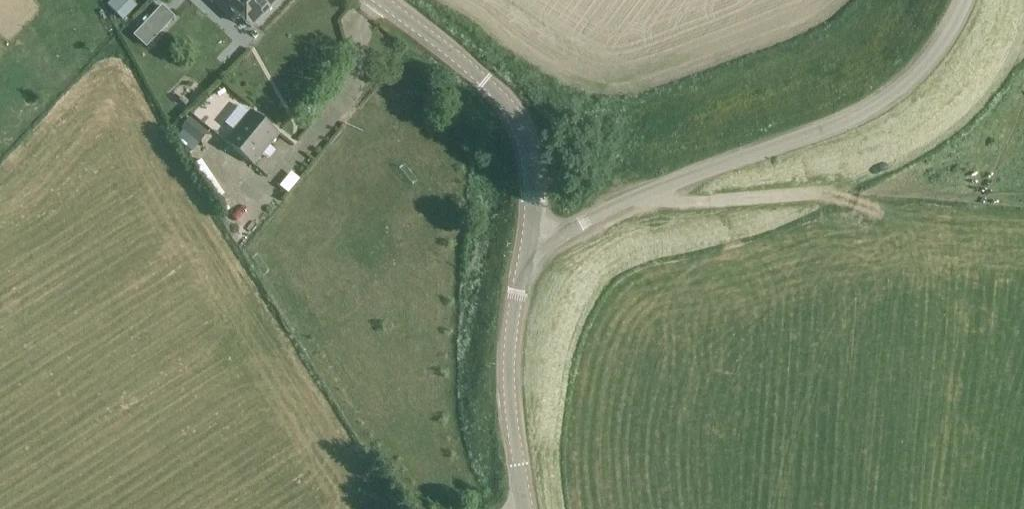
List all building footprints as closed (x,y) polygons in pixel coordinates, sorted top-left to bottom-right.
[(124,20),(131,12),(118,0),(112,0),(107,5),(124,20)] [(235,23),(240,18),(251,28),(278,0),(211,0),(235,23)] [(162,7),(133,37),(144,48),(174,18),(162,7)] [(280,135),(251,111),(225,143),(254,167),(280,135)] [(183,131),(199,144),(208,133),(190,118),(181,129),(183,131)]
